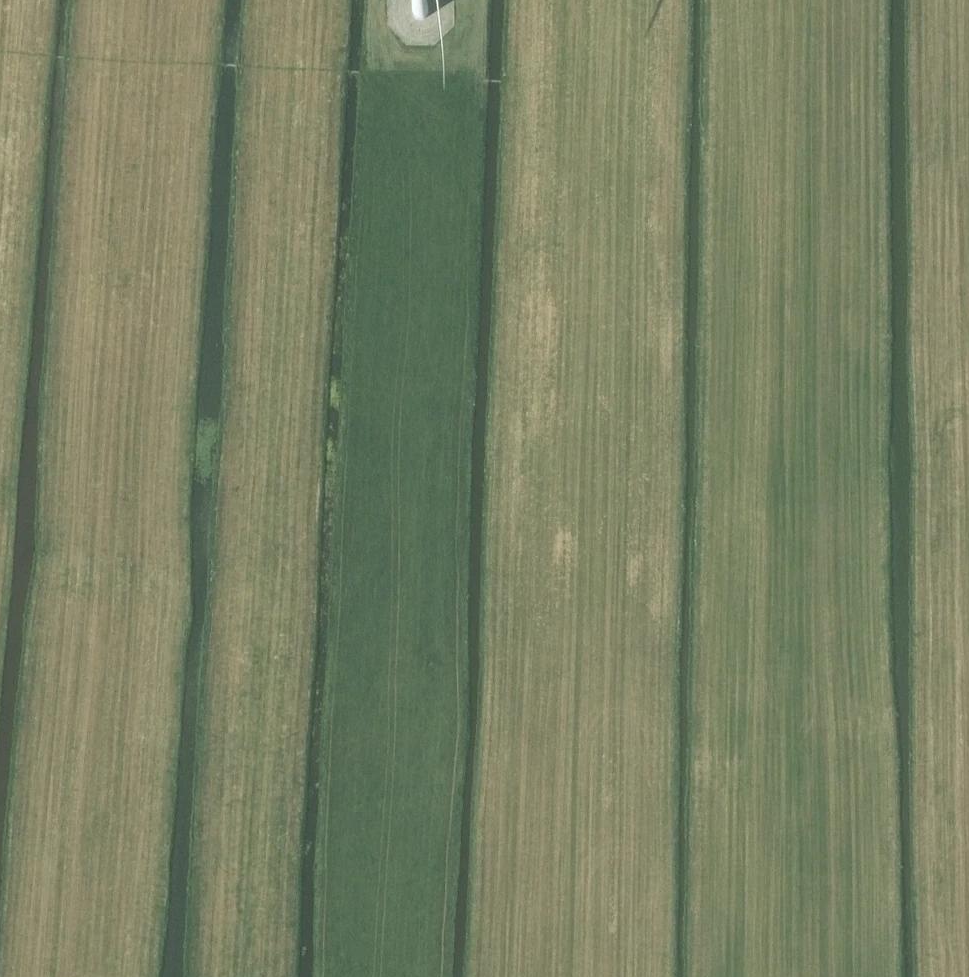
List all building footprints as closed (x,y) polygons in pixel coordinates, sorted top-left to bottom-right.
[(386,26),(406,46),(434,46),(454,25),(454,0),(386,0),(386,26)]
